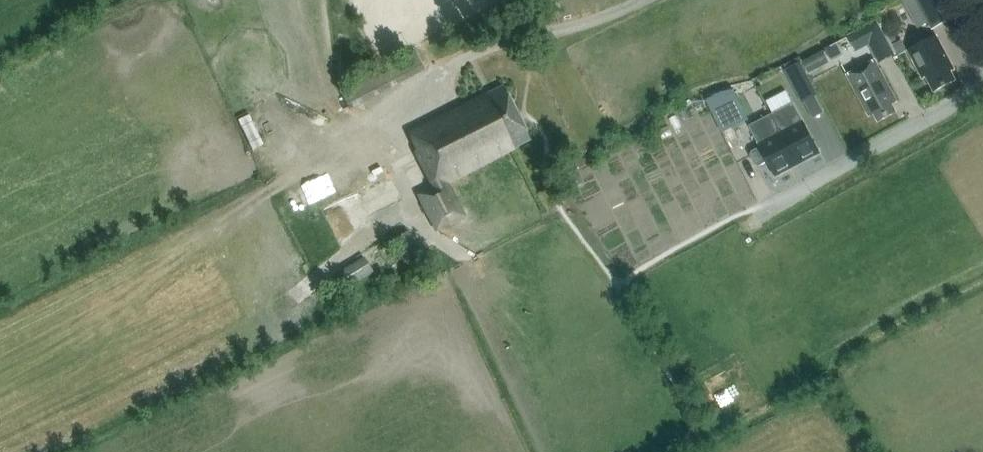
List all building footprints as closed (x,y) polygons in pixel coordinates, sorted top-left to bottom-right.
[(962,14),(955,0),(920,0),(935,28),(962,14)] [(895,55),(877,21),(848,36),(856,52),(869,45),(879,64),(895,55)] [(981,61),(982,60),(982,37),(982,35),(970,43),(980,60),(981,61)] [(955,80),(951,71),(954,70),(936,36),(908,51),(923,78),(926,77),(934,91),(955,80)] [(811,59),(804,63),(810,74),(817,71),(811,59)] [(896,101),(880,71),(875,62),(850,76),(870,115),(875,112),(880,120),(896,112),(891,104),(896,101)] [(801,63),(785,72),(802,105),(819,96),(801,63)] [(409,133),(417,150),(415,151),(433,188),(419,195),(437,230),(464,216),(446,182),(530,140),(503,86),(409,133)] [(722,92),(707,100),(723,133),(739,125),(727,103),(738,97),(734,90),(723,95),(722,92)] [(772,115),(797,163),(820,152),(794,103),(772,115)] [(797,163),(772,115),(750,126),(761,146),(760,146),(761,148),(753,152),(752,156),(756,164),(760,166),(768,161),(775,175),(797,163)] [(305,180),(288,192),(300,210),(317,198),(305,180)] [(405,274),(403,270),(404,269),(390,242),(377,249),(371,253),(381,272),(379,273),(383,280),(390,276),(393,280),(405,274)] [(338,273),(348,288),(373,273),(364,257),(338,273)] [(719,395),(736,386),(727,369),(710,379),(719,395)]
